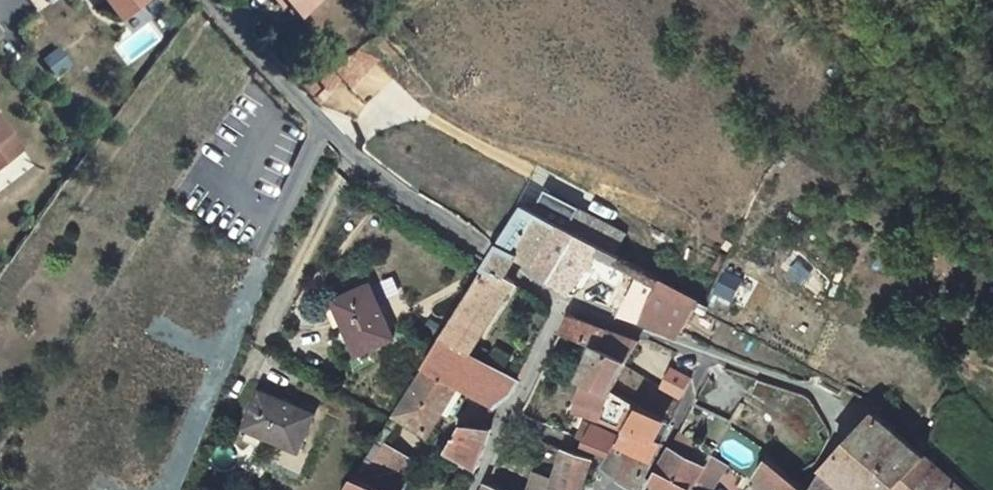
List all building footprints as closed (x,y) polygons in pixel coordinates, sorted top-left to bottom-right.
[(121,19),(146,0),(107,0),(121,19)] [(285,7),(289,3),(301,16),(318,0),(278,0),(285,7)] [(310,77),(302,85),(311,95),(319,88),(310,77)] [(10,132),(0,119),(0,140),(10,132)] [(10,132),(0,140),(0,143),(11,158),(23,149),(10,132)] [(11,158),(0,143),(0,166),(11,158)] [(487,266),(506,278),(507,276),(513,266),(519,256),(536,265),(563,225),(525,205),(494,254),(487,266)] [(578,233),(563,225),(536,265),(538,268),(535,272),(548,284),(578,233)] [(578,233),(548,284),(563,293),(566,289),(573,293),(602,246),(578,233)] [(616,308),(623,310),(643,268),(634,263),(616,308)] [(506,278),(487,266),(444,336),(472,353),(515,282),(507,276),(506,278)] [(663,278),(643,268),(623,310),(622,312),(643,319),(645,320),(663,278)] [(683,332),(694,312),(697,306),(701,299),(663,278),(645,320),(646,320),(646,321),(645,322),(662,329),(663,329),(665,324),(676,329),(674,334),(680,336),(683,332)] [(368,286),(334,301),(359,355),(395,338),(380,307),(377,308),(368,286)] [(709,303),(701,299),(697,306),(700,308),(706,311),(709,303)] [(595,325),(570,315),(562,331),(567,334),(592,344),(599,347),(600,346),(606,329),(595,325)] [(665,324),(663,329),(674,334),(676,329),(665,324)] [(638,342),(609,331),(606,329),(600,346),(628,360),(638,342)] [(472,353),(444,336),(426,365),(459,386),(459,385),(466,390),(495,408),(497,405),(509,396),(512,395),(515,390),(521,380),(485,359),(484,360),(472,353)] [(599,347),(592,344),(578,376),(586,379),(599,347)] [(600,346),(599,347),(586,379),(612,392),(613,390),(626,365),(628,360),(600,346)] [(459,386),(426,365),(396,414),(430,434),(455,393),(459,386)] [(683,398),(692,378),(673,368),(662,386),(683,398)] [(579,398),(574,410),(577,411),(601,420),(602,418),(621,426),(627,410),(637,414),(641,406),(613,390),(612,392),(586,379),(586,380),(579,398)] [(466,390),(459,385),(459,386),(455,393),(462,397),(466,390)] [(261,394),(246,428),(300,451),(316,414),(284,401),(283,403),(261,394)] [(668,420),(641,406),(637,414),(629,429),(624,437),(621,443),(654,459),(663,442),(672,424),(668,422),(668,420)] [(856,437),(876,481),(886,489),(968,489),(878,411),(858,435),(856,437)] [(587,422),(580,438),(588,441),(615,453),(621,443),(624,437),(596,425),(587,422)] [(486,428),(466,426),(453,449),(448,458),(456,463),(461,454),(480,465),(491,429),(486,428)] [(674,446),(673,447),(688,455),(697,438),(682,430),(674,446)] [(417,461),(381,437),(371,455),(412,472),(417,461)] [(856,437),(834,462),(865,489),(868,489),(876,481),(856,437)] [(697,438),(688,455),(707,465),(712,456),(717,449),(697,438)] [(615,453),(609,464),(609,466),(640,487),(654,459),(621,443),(615,453)] [(649,489),(693,489),(695,487),(700,477),(707,465),(688,455),(673,447),(661,468),(651,487),(649,489)] [(584,487),(592,459),(592,457),(579,454),(565,449),(555,479),(552,489),(582,489),(584,487)] [(480,465),(461,454),(456,463),(475,474),(480,465)] [(371,455),(357,477),(386,489),(407,489),(414,473),(412,472),(371,455)] [(707,465),(700,477),(716,487),(729,467),(712,456),(707,465)] [(770,489),(807,489),(808,489),(794,478),(782,468),(769,458),(755,477),(764,486),(770,489)] [(834,462),(831,465),(817,489),(865,489),(834,462)] [(555,479),(536,473),(531,489),(552,489),(555,479)] [(357,477),(349,489),(386,489),(357,477)] [(695,487),(699,489),(714,489),(716,487),(700,477),(695,487)]
